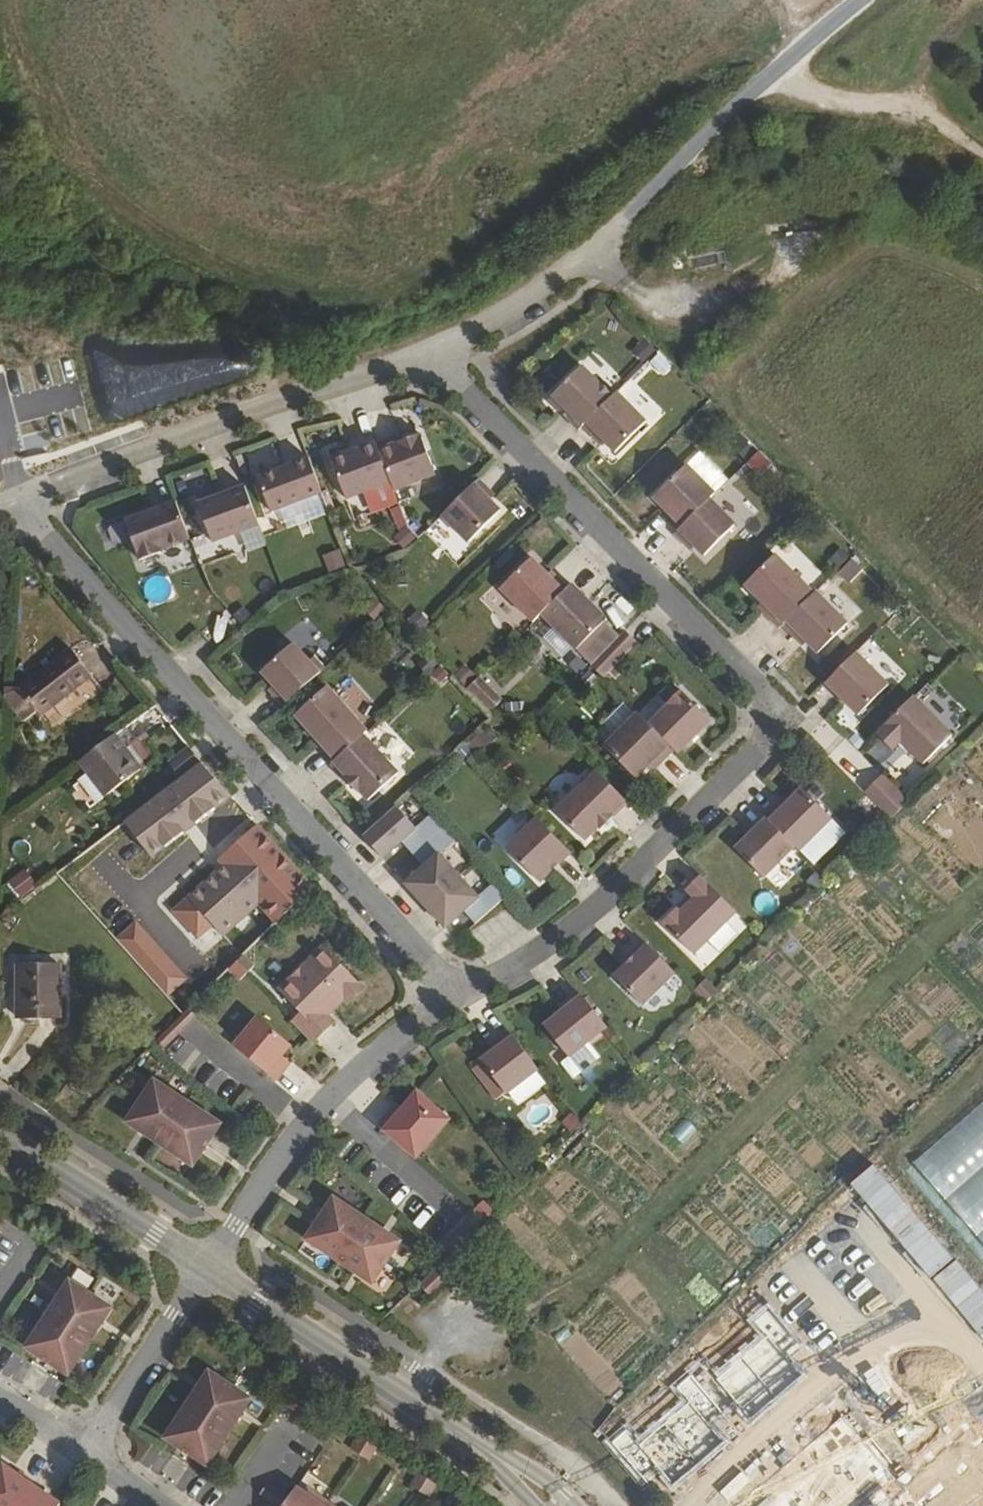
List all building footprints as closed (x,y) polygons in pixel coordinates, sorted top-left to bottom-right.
[(651,361),(661,351),(650,339),(639,350),(651,361)] [(569,419),(580,430),(584,427),(614,397),(583,367),(550,400),(561,411),(564,408),(572,415),(569,419)] [(614,397),(584,427),(594,438),(598,436),(616,453),(647,422),(618,393),(614,397)] [(379,446),(393,483),(394,487),(436,471),(420,430),(379,446)] [(744,460),(757,447),(746,436),(734,449),(744,460)] [(379,446),(377,443),(362,449),(335,460),(350,499),(393,483),(379,446)] [(250,477),(265,473),(258,451),(244,455),(250,477)] [(761,477),(774,465),(760,451),(748,463),(761,477)] [(324,494),(311,459),(259,478),(272,512),(324,494)] [(711,500),(716,495),(688,467),(656,498),(673,515),(669,519),(680,531),(711,500)] [(489,492),(479,481),(443,517),(469,543),(501,512),(490,501),(485,497),(489,492)] [(261,531),(248,492),(200,509),(213,547),(261,531)] [(494,497),(489,492),(485,497),(490,501),(494,497)] [(680,531),(676,534),(687,546),(691,541),(697,547),(706,556),(736,526),(711,500),(680,531)] [(192,543),(179,505),(127,524),(142,564),(163,556),(163,554),(192,543)] [(691,541),(687,546),(692,551),(697,547),(691,541)] [(337,549),(320,555),(326,573),(343,567),(337,549)] [(785,626),(816,595),(777,556),(747,585),(764,603),(774,613),(770,618),(780,629),(785,626)] [(543,615),(570,588),(559,577),(556,581),(550,575),(534,559),(502,591),(535,623),(543,615)] [(847,584),(860,570),(848,559),(836,574),(847,584)] [(556,581),(559,577),(554,572),(550,575),(556,581)] [(610,620),(574,584),(570,588),(543,615),(580,651),(593,664),(621,636),(608,622),(610,620)] [(850,624),(818,592),(816,595),(785,626),(797,638),(800,635),(808,642),(820,654),(850,624)] [(774,613),(764,603),(760,608),(770,618),(774,613)] [(637,642),(626,631),(621,636),(593,664),(591,665),(602,676),(637,642)] [(805,646),(808,642),(800,635),(797,638),(805,646)] [(284,707),(325,671),(315,659),(310,663),(295,644),(262,674),(278,691),(274,695),(284,707)] [(19,687),(4,686),(4,693),(26,719),(39,709),(54,729),(100,692),(88,677),(90,675),(68,649),(19,687)] [(890,686),(857,654),(827,683),(859,717),(890,686)] [(474,678),(463,692),(488,711),(499,697),(474,678)] [(364,736),(367,733),(328,688),(296,716),(336,762),(364,736)] [(674,750),(678,753),(710,721),(682,691),(668,705),(669,706),(650,725),(674,750)] [(957,734),(918,695),(875,737),(892,753),(900,744),(923,767),(957,734)] [(601,725),(611,735),(631,713),(621,703),(601,725)] [(650,725),(639,714),(606,746),(637,779),(652,764),(658,757),(663,762),(674,750),(650,725)] [(139,767),(114,733),(80,759),(105,794),(139,767)] [(399,775),(364,736),(336,762),(331,765),(358,795),(361,793),(369,803),(399,775)] [(177,777),(197,763),(187,748),(166,762),(177,777)] [(658,757),(652,764),(656,768),(663,762),(658,757)] [(155,864),(225,792),(190,759),(121,831),(155,864)] [(602,830),(629,804),(599,774),(558,812),(586,842),(601,828),(602,830)] [(865,793),(891,820),(909,803),(883,776),(865,793)] [(795,847),(800,851),(833,818),(805,789),(791,801),(782,811),(777,805),(765,817),(767,818),(795,847)] [(782,811),(791,801),(786,797),(777,805),(782,811)] [(398,807),(364,837),(374,847),(385,858),(403,841),(427,865),(409,882),(417,890),(437,910),(451,924),(469,907),(481,920),(506,895),(493,881),(477,896),(439,853),(457,839),(433,814),(417,828),(398,807)] [(764,878),(795,847),(767,818),(736,848),(764,878)] [(560,865),(572,854),(539,819),(508,848),(541,883),(552,872),(549,868),(557,861),(560,865)] [(277,904),(285,913),(315,885),(320,879),(312,869),(277,904)] [(13,898),(34,890),(27,870),(6,878),(13,898)] [(696,955),(738,913),(701,877),(688,890),(692,895),(696,899),(682,913),(678,909),(664,923),(696,955)] [(692,895),(678,909),(682,913),(696,899),(692,895)] [(643,1006),(677,974),(645,942),(633,954),(636,957),(628,965),(615,977),(643,1006)] [(302,1015),(295,1022),(315,1043),(335,1023),(327,1014),(331,1009),(334,1010),(344,1000),(350,1005),(365,989),(325,948),(280,992),(302,1015)] [(625,961),(628,965),(636,957),(633,954),(625,961)] [(19,1015),(61,1016),(62,965),(18,965),(19,1015)] [(702,1003),(715,993),(705,979),(692,989),(702,1003)] [(571,1059),(608,1028),(583,996),(545,1028),(571,1059)] [(235,1048),(267,1074),(277,1081),(287,1070),(280,1062),(292,1045),(259,1018),(235,1048)] [(508,1096),(540,1071),(510,1032),(497,1042),(502,1047),(495,1052),(483,1062),(484,1063),(507,1095),(508,1096)] [(502,1047),(497,1042),(491,1046),(495,1052),(502,1047)] [(498,1102),(507,1095),(484,1063),(474,1070),(498,1102)] [(127,1124),(194,1166),(213,1137),(222,1125),(155,1080),(127,1124)] [(380,1126),(388,1134),(417,1159),(449,1121),(418,1094),(397,1119),(390,1115),(380,1126)] [(909,1161),(982,1248),(982,1098),(909,1161)] [(326,1211),(316,1229),(308,1242),(357,1274),(374,1285),(401,1243),(382,1230),(334,1199),(326,1211)] [(478,1212),(487,1220),(494,1212),(483,1201),(475,1209),(478,1212)] [(443,1249),(451,1256),(479,1228),(487,1220),(478,1212),(443,1249)] [(468,1261),(459,1252),(425,1287),(432,1295),(468,1261)] [(68,1374),(113,1310),(70,1281),(27,1348),(68,1374)] [(207,1466),(252,1397),(208,1367),(163,1437),(207,1466)] [(354,1436),(348,1451),(368,1458),(373,1443),(354,1436)] [(33,1484),(20,1473),(18,1475),(4,1466),(0,1472),(0,1505),(18,1505),(32,1485),(33,1484)] [(32,1485),(18,1505),(61,1505),(32,1485)] [(329,1504),(309,1491),(307,1495),(297,1489),(285,1505),(327,1505),(329,1504)]
